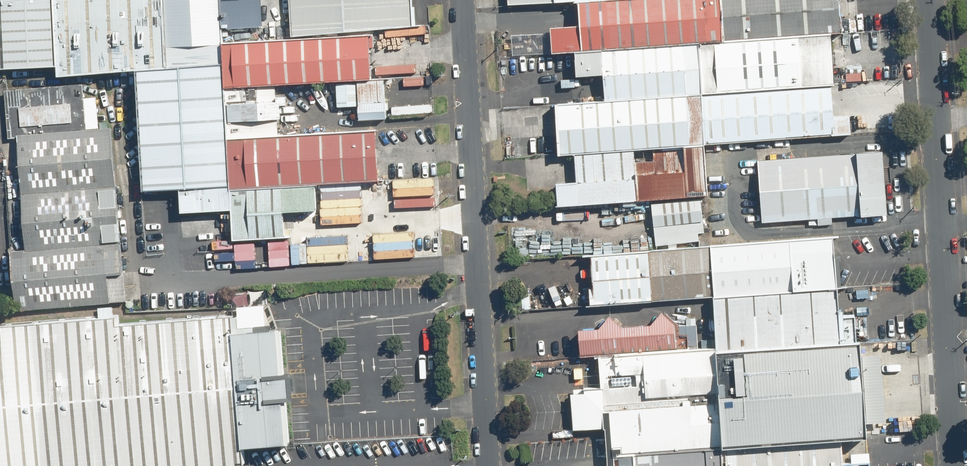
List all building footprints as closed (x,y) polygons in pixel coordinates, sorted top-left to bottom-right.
[(58,71),(53,0),(0,0),(0,75),(58,71)] [(58,71),(139,65),(167,63),(162,0),(53,0),(58,71)] [(167,63),(222,59),(221,44),(218,0),(162,0),(167,63)] [(223,30),(263,28),(261,0),(220,0),(223,30)] [(289,39),(413,30),(411,0),(286,0),(289,39)] [(578,1),(580,25),(550,28),(552,53),(721,40),(718,0),(592,0),(578,1)] [(721,40),(842,30),(840,0),(718,0),(721,40)] [(827,33),(699,43),(703,92),(829,82),(831,82),(827,33)] [(367,35),(221,44),(222,59),(224,90),(276,87),(370,81),(367,35)] [(703,92),(699,43),(575,53),(577,76),(605,74),(607,100),(703,92)] [(179,186),(231,182),(228,138),(224,90),(222,59),(167,63),(139,65),(148,188),(179,186)] [(385,81),(357,84),(360,119),(387,117),(385,81)] [(829,82),(703,92),(707,143),(833,134),(829,82)] [(10,88),(13,135),(86,130),(83,83),(10,88)] [(359,103),(357,84),(337,85),(338,105),(359,103)] [(276,87),(224,90),(228,138),(279,135),(276,87)] [(707,143),(703,92),(607,100),(557,104),(561,154),(707,143)] [(86,130),(13,135),(22,252),(121,245),(113,128),(86,130)] [(279,135),(228,138),(231,182),(231,190),(316,184),(379,180),(376,129),(279,135)] [(556,183),(558,205),(707,194),(703,144),(575,154),(577,181),(556,183)] [(883,151),(756,161),(761,221),(888,212),(883,151)] [(231,190),(231,182),(179,186),(181,213),(232,209),(231,190)] [(316,184),(231,190),(232,209),(234,239),(285,236),(283,212),(317,210),(316,184)] [(346,185),(320,186),(323,228),(380,224),(378,198),(347,200),(346,185)] [(700,198),(652,204),(656,245),(704,239),(700,198)] [(831,236),(592,254),(595,304),(715,296),(835,287),(831,236)] [(126,307),(121,245),(22,252),(6,253),(10,316),(126,307)] [(839,341),(835,287),(715,296),(719,350),(839,341)] [(0,323),(0,465),(226,465),(224,451),(283,447),(274,325),(216,330),(214,307),(0,323)] [(610,316),(600,329),(579,330),(582,358),(678,350),(675,323),(663,311),(652,324),(621,327),(610,316)] [(839,341),(719,350),(722,397),(726,444),(841,436),(869,434),(862,340),(839,341)] [(722,397),(719,350),(601,359),(604,405),(722,397)] [(726,444),(722,397),(604,405),(608,455),(726,447),(726,444)] [(726,444),(726,447),(728,465),(870,465),(869,460),(843,462),(841,436),(726,444)] [(726,447),(608,455),(608,465),(728,465),(726,447)]
